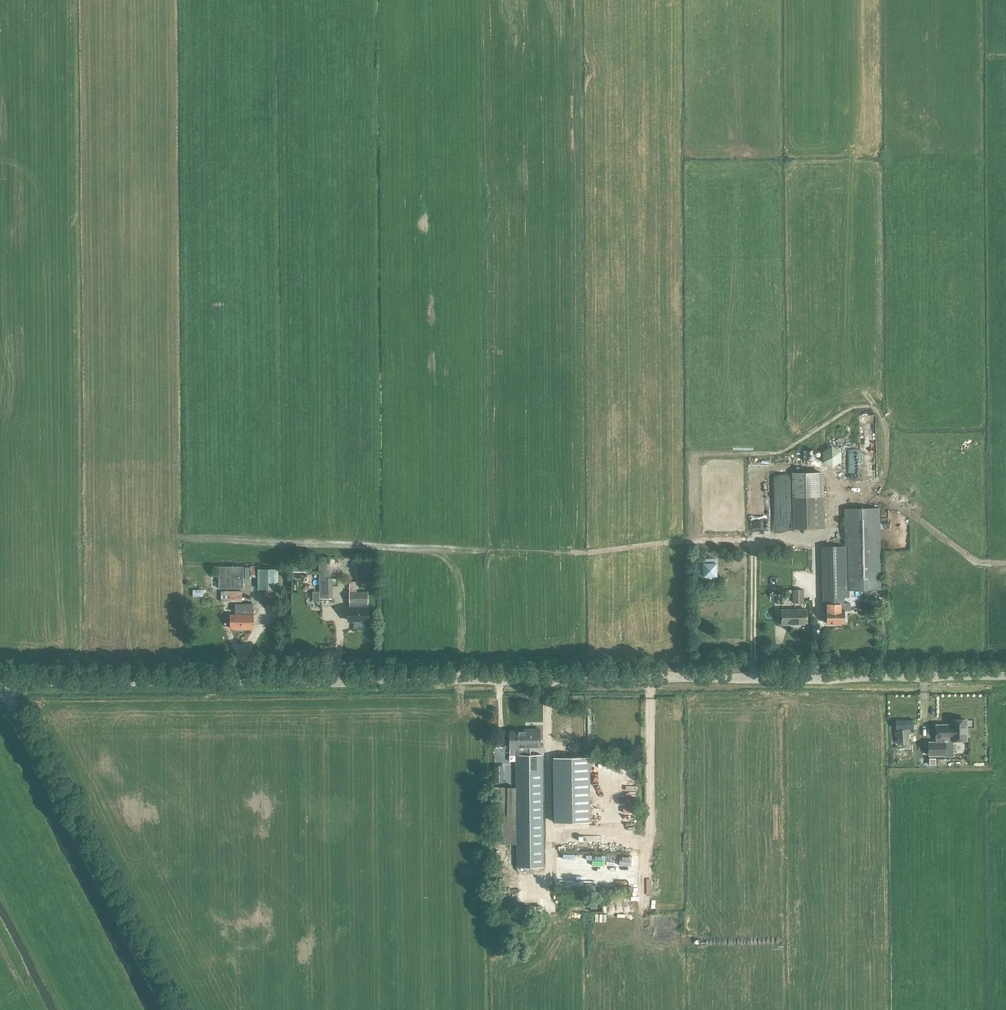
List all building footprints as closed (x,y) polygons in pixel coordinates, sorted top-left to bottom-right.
[(860,476),(877,476),(876,415),(859,416),(860,476)] [(793,473),(793,480),(794,528),(822,528),(821,472),(793,473)] [(851,604),(845,604),(845,590),(881,589),(879,509),(845,509),(845,546),(822,546),(823,607),(827,607),(827,624),(845,624),(845,611),(851,611),(851,604)] [(715,564),(702,563),(702,577),(714,578),(715,564)] [(266,589),(266,599),(266,605),(276,605),(276,589),(279,589),(279,569),(258,569),(258,589),(266,589)] [(321,569),(321,599),(333,599),(333,578),(331,578),(331,569),(321,569)] [(367,604),(369,604),(368,592),(360,592),(359,581),(350,582),(351,605),(367,604)] [(794,603),(804,603),(804,590),(793,590),(794,603)] [(222,602),(231,602),(243,602),(243,591),(222,591),(222,602)] [(367,604),(351,605),(351,608),(348,608),(348,620),(368,620),(368,608),(367,608),(367,604)] [(246,607),(232,607),(232,613),(230,613),(230,629),(254,629),(254,613),(246,613),(246,607)] [(782,624),(807,624),(807,609),(782,610),(782,624)] [(910,747),(909,729),(914,729),(915,705),(902,705),(903,720),(897,720),(897,747),(910,747)] [(952,725),(937,725),(937,738),(938,738),(938,742),(930,742),(930,755),(945,755),(945,740),(967,740),(967,720),(952,720),(952,725)] [(516,787),(510,787),(494,787),(495,816),(496,815),(496,844),(517,844),(518,867),(543,867),(543,755),(531,755),(531,747),(540,747),(540,729),(530,729),(530,731),(510,731),(510,747),(519,747),(519,755),(516,755),(516,787)] [(590,823),(590,798),(590,758),(554,758),(555,823),(590,823)] [(500,762),(491,762),(491,776),(500,776),(500,762)]
